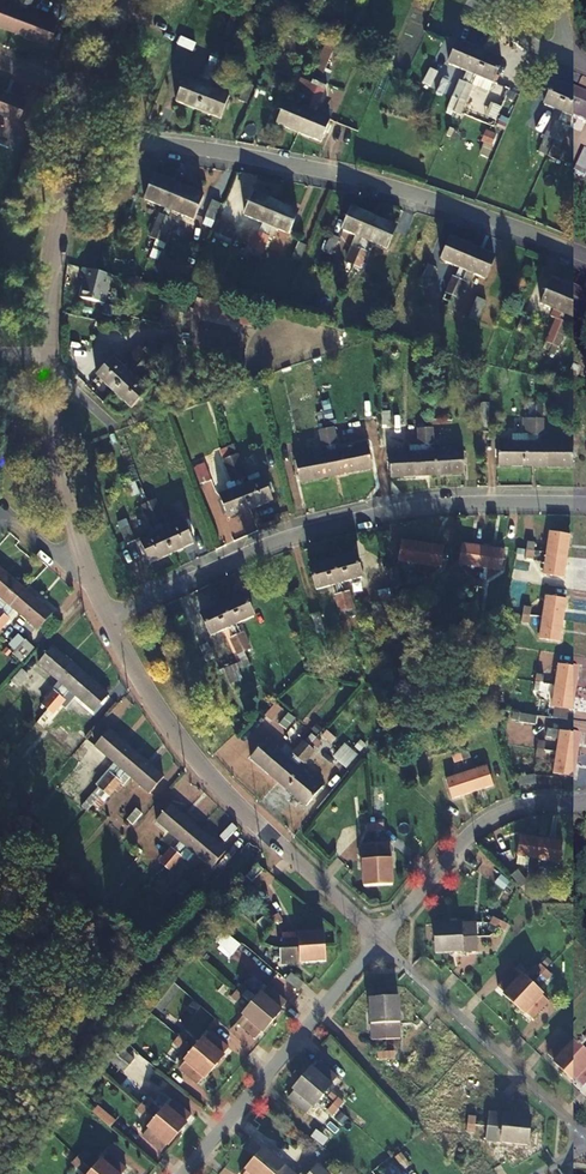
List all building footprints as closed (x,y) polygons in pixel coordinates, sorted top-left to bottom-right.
[(26,0),(18,0),(21,2),(18,8),(0,1),(1,0),(0,0),(0,28),(12,33),(26,0)] [(12,33),(45,47),(56,22),(43,17),(42,19),(24,11),(27,4),(30,6),(33,0),(26,0),(12,33)] [(201,44),(185,37),(181,47),(197,53),(201,44)] [(451,100),(458,103),(480,52),(458,43),(448,65),(466,73),(462,84),(458,82),(451,100)] [(480,52),(458,103),(465,106),(473,88),(469,87),(473,76),(493,84),(502,61),(480,52)] [(199,110),(219,59),(211,55),(202,78),(206,80),(203,87),(186,80),(178,101),(199,110)] [(226,62),(219,59),(199,110),(222,119),(231,98),(211,90),(214,83),(218,84),(226,62)] [(424,83),(433,86),(439,71),(430,67),(424,83)] [(279,125),(301,134),(323,83),(315,80),(305,103),(309,105),(307,111),(289,103),(279,125)] [(323,83),(301,134),(323,143),(332,122),(314,114),(316,108),(320,109),(329,86),(323,83)] [(555,142),(577,93),(555,84),(546,106),(564,114),(559,124),(556,123),(548,139),(555,142)] [(17,122),(25,101),(0,91),(0,115),(17,122)] [(577,93),(555,142),(562,145),(569,129),(566,127),(570,117),(585,124),(585,97),(577,93)] [(359,127),(365,113),(354,108),(349,123),(359,127)] [(29,146),(35,128),(27,125),(21,143),(29,146)] [(585,173),(585,151),(583,149),(574,170),(585,176),(585,173)] [(150,231),(156,234),(176,186),(156,176),(146,198),(164,206),(160,217),(156,215),(150,231)] [(176,186),(156,234),(163,237),(169,221),(166,220),(170,209),(189,217),(199,195),(176,186)] [(251,249),(257,251),(278,204),(256,195),(247,216),(265,224),(261,234),(258,233),(251,249)] [(220,219),(227,202),(217,198),(210,214),(220,219)] [(115,225),(126,227),(131,201),(121,199),(115,225)] [(278,204),(257,251),(265,255),(272,239),(268,237),(272,227),(290,235),(299,213),(278,204)] [(356,264),(375,218),(354,209),(346,229),(364,236),(360,247),(356,245),(349,261),(356,264)] [(397,227),(375,218),(356,264),(362,267),(369,250),(366,250),(371,239),(390,247),(397,227)] [(218,223),(209,243),(222,248),(230,229),(218,223)] [(320,261),(330,264),(341,237),(332,233),(320,261)] [(294,252),(302,255),(308,240),(301,237),(294,252)] [(452,296),(473,248),(450,238),(441,260),(459,267),(455,278),(451,276),(445,293),(452,296)] [(161,248),(152,244),(147,254),(156,258),(161,248)] [(494,256),(473,248),(452,296),(460,299),(466,283),(462,281),(467,270),(485,278),(494,256)] [(385,255),(380,274),(393,277),(398,258),(385,255)] [(419,286),(427,288),(433,266),(425,263),(419,286)] [(102,304),(110,275),(81,268),(79,277),(82,278),(77,297),(102,304)] [(550,336),(557,339),(577,290),(556,282),(547,303),(564,310),(560,320),(557,319),(550,336)] [(557,339),(564,342),(571,325),(567,324),(571,313),(585,319),(585,294),(577,290),(557,339)] [(483,306),(496,310),(496,308),(485,304),(486,300),(475,296),(467,318),(478,322),(483,306)] [(99,375),(117,391),(155,351),(153,349),(164,338),(159,334),(145,350),(143,348),(133,359),(130,359),(124,366),(115,359),(99,375)] [(161,356),(155,351),(117,391),(135,408),(150,391),(136,378),(141,372),(144,374),(161,356)] [(162,403),(165,412),(182,405),(179,397),(162,403)] [(391,409),(382,409),(383,425),(392,425),(391,409)] [(301,482),(337,476),(328,425),(326,410),(319,411),(325,443),(328,443),(330,454),(310,457),(309,455),(297,457),(301,482)] [(153,418),(161,439),(172,435),(164,413),(153,418)] [(498,466),(534,466),(535,415),(528,415),(528,433),(513,433),(513,440),(498,440),(498,466)] [(535,415),(534,466),(572,467),(572,441),(559,441),(558,444),(538,443),(538,434),(542,433),(542,415),(535,415)] [(370,432),(377,431),(374,417),(368,418),(370,432)] [(335,424),(328,425),(337,476),(375,469),(370,444),(356,446),(356,449),(337,453),(335,441),(338,441),(335,424)] [(391,474),(428,474),(427,424),(421,424),(420,444),(411,444),(411,451),(404,451),(404,449),(391,449),(391,474)] [(427,424),(428,474),(464,474),(464,449),(450,448),(450,451),(431,451),(431,441),(434,441),(434,424),(427,424)] [(465,436),(475,436),(475,428),(466,428),(465,436)] [(265,453),(270,469),(278,466),(273,451),(265,453)] [(237,456),(253,509),(276,502),(269,480),(249,485),(247,479),(251,478),(244,454),(237,456)] [(230,517),(253,509),(237,456),(230,458),(237,482),(240,482),(242,488),(222,494),(230,517)] [(199,463),(204,481),(214,477),(209,460),(199,463)] [(156,501),(151,504),(174,554),(195,543),(186,522),(167,531),(164,525),(167,524),(156,501)] [(174,554),(151,504),(143,507),(153,530),(156,529),(159,535),(141,544),(151,564),(174,554)] [(119,530),(126,545),(135,541),(128,526),(119,530)] [(546,554),(567,557),(571,534),(563,533),(564,528),(550,526),(549,530),(539,530),(539,531),(526,529),(524,542),(537,544),(538,540),(547,541),(546,554)] [(501,544),(512,546),(515,530),(504,527),(501,544)] [(457,571),(477,575),(481,554),(460,550),(457,571)] [(416,576),(420,556),(398,551),(394,571),(416,576)] [(533,560),(534,552),(527,551),(525,558),(533,560)] [(481,554),(477,575),(500,580),(504,559),(481,554)] [(564,580),(567,557),(546,554),(542,577),(564,580)] [(335,561),(349,612),(356,610),(351,593),(347,595),(344,584),(363,578),(358,555),(335,561)] [(441,560),(420,556),(416,576),(438,580),(441,560)] [(341,615),(349,612),(335,561),(311,568),(317,591),(337,585),(340,596),(337,597),(341,615)] [(26,591),(0,569),(0,599),(1,599),(0,600),(0,622),(26,591)] [(465,593),(474,594),(475,587),(467,585),(465,593)] [(373,587),(377,601),(384,600),(381,586),(373,587)] [(405,594),(413,595),(415,587),(406,586),(405,594)] [(475,587),(474,594),(482,596),(483,589),(475,587)] [(0,622),(0,631),(9,621),(7,619),(14,611),(38,632),(53,615),(26,591),(0,622)] [(224,605),(246,653),(253,650),(245,634),(243,635),(238,626),(256,617),(246,595),(224,605)] [(542,596),(539,617),(560,620),(563,599),(542,596)] [(240,656),(246,653),(224,605),(202,615),(212,637),(231,629),(235,639),(232,640),(240,656)] [(521,605),(519,614),(527,615),(529,606),(521,605)] [(315,632),(324,630),(320,612),(312,614),(315,632)] [(526,623),(527,615),(519,614),(518,622),(526,623)] [(560,620),(539,617),(535,639),(557,642),(560,620)] [(2,646),(21,663),(33,650),(13,633),(2,646)] [(497,641),(512,643),(513,635),(498,633),(497,641)] [(201,648),(208,663),(215,660),(208,645),(201,648)] [(41,708),(46,713),(81,672),(54,649),(39,666),(63,687),(56,695),(54,694),(41,708)] [(553,664),(549,686),(571,690),(575,668),(553,664)] [(18,689),(29,677),(22,672),(12,684),(18,689)] [(81,672),(46,713),(51,717),(64,702),(61,700),(69,692),(93,714),(109,697),(81,672)] [(531,676),(530,683),(537,684),(538,677),(531,676)] [(537,684),(530,683),(529,690),(536,692),(537,684)] [(571,690),(549,686),(545,708),(568,711),(571,690)] [(266,724),(273,730),(288,712),(281,706),(266,724)] [(527,726),(529,717),(512,714),(511,724),(527,726)] [(81,732),(87,737),(98,724),(92,719),(81,732)] [(60,739),(73,750),(84,739),(71,727),(60,739)] [(104,792),(137,754),(110,730),(96,747),(119,768),(112,776),(109,773),(97,786),(104,792)] [(540,731),(538,753),(561,756),(563,734),(540,731)] [(250,758),(278,782),(310,745),(305,740),(293,754),(295,756),(290,761),(275,748),(277,746),(267,738),(250,758)] [(344,743),(332,757),(345,769),(357,754),(344,743)] [(310,745),(278,782),(307,806),(323,786),(314,778),(312,780),(297,767),(301,762),(304,764),(316,750),(310,745)] [(471,752),(463,754),(465,760),(473,758),(471,752)] [(558,778),(561,756),(538,753),(535,775),(558,778)] [(164,777),(137,754),(104,792),(110,797),(122,784),(119,782),(126,774),(149,795),(164,777)] [(465,760),(463,754),(455,756),(457,763),(465,760)] [(399,772),(411,784),(417,777),(405,765),(399,772)] [(468,772),(474,794),(495,788),(488,767),(468,772)] [(474,794),(468,772),(447,778),(453,801),(474,794)] [(159,862),(165,868),(199,829),(171,805),(157,822),(181,843),(174,851),(171,849),(159,862)] [(126,821),(132,826),(141,815),(136,811),(126,821)] [(399,820),(399,839),(410,839),(410,820),(399,820)] [(383,830),(383,822),(366,823),(366,831),(383,830)] [(131,839),(139,846),(151,832),(143,826),(131,839)] [(199,829),(165,868),(171,873),(183,859),(180,857),(187,848),(211,870),(226,852),(199,829)] [(519,857),(540,861),(544,839),(522,836),(519,857)] [(544,839),(540,861),(561,864),(565,843),(544,839)] [(379,886),(379,840),(364,840),(365,886),(379,886)] [(393,840),(379,840),(379,886),(393,885),(393,840)] [(259,876),(249,868),(242,876),(252,884),(259,876)] [(529,879),(537,880),(538,873),(530,872),(529,879)] [(538,873),(537,880),(545,882),(546,875),(538,873)] [(267,895),(278,882),(271,876),(260,888),(267,895)] [(177,901),(184,907),(194,896),(188,890),(177,901)] [(437,940),(486,937),(485,923),(436,927),(437,940)] [(280,935),(281,949),(327,947),(326,934),(280,935)] [(216,942),(233,957),(238,951),(221,936),(216,942)] [(487,951),(486,937),(437,940),(437,954),(487,951)] [(530,961),(541,948),(534,942),(523,954),(530,961)] [(327,947),(281,949),(281,953),(273,954),(273,965),(327,962),(327,947)] [(517,1005),(549,971),(538,961),(507,995),(517,1005)] [(302,987),(307,978),(293,970),(288,979),(302,987)] [(549,971),(517,1005),(527,1015),(552,988),(559,981),(549,971)] [(236,993),(242,998),(247,992),(242,987),(236,993)] [(252,1007),(272,1024),(282,1012),(281,1011),(287,1004),(269,988),(263,995),(262,995),(252,1007)] [(236,1004),(242,998),(236,993),(231,1000),(236,1004)] [(386,999),(389,1045),(390,1065),(405,1064),(400,998),(386,999)] [(386,1045),(389,1045),(386,999),(372,1000),(375,1046),(378,1061),(386,1060),(386,1045)] [(264,1034),(272,1024),(252,1007),(243,1017),(244,1017),(238,1025),(256,1041),(262,1033),(264,1034)] [(195,1052),(216,1069),(225,1058),(182,1022),(173,1033),(179,1038),(195,1052)] [(354,1047),(360,1039),(348,1029),(342,1036),(354,1047)] [(566,1073),(585,1052),(585,1032),(556,1063),(566,1073)] [(122,1069),(128,1061),(117,1051),(110,1059),(122,1069)] [(207,1079),(216,1069),(195,1052),(187,1062),(187,1063),(181,1070),(200,1086),(206,1079),(207,1079)] [(566,1073),(576,1083),(585,1072),(585,1052),(566,1073)] [(313,1070),(304,1081),(339,1111),(348,1100),(313,1070)] [(330,1122),(339,1111),(304,1081),(295,1091),(330,1122)] [(143,1105),(149,1110),(154,1104),(148,1099),(143,1105)] [(159,1119),(179,1136),(189,1124),(188,1123),(194,1116),(176,1100),(169,1107),(159,1119)] [(94,1113),(111,1128),(117,1122),(100,1107),(94,1113)] [(475,1124),(530,1132),(532,1118),(486,1111),(486,1113),(477,1112),(475,1124)] [(170,1146),(179,1136),(159,1119),(150,1129),(144,1136),(163,1152),(169,1145),(170,1146)] [(528,1146),(530,1132),(475,1124),(473,1137),(528,1146)] [(347,1153),(355,1144),(340,1132),(332,1140),(347,1153)] [(471,1149),(473,1139),(456,1136),(454,1147),(471,1149)] [(256,1161),(272,1173),(291,1173),(264,1151),(256,1161)] [(78,1158),(84,1163),(90,1157),(84,1152),(78,1158)] [(96,1173),(125,1173),(129,1169),(111,1153),(105,1160),(104,1160),(94,1172),(96,1173)] [(79,1169),(84,1163),(78,1158),(73,1164),(79,1169)] [(256,1161),(247,1171),(250,1173),(272,1173),(256,1161)] [(387,1165),(376,1173),(377,1173),(393,1173),(387,1165)]
